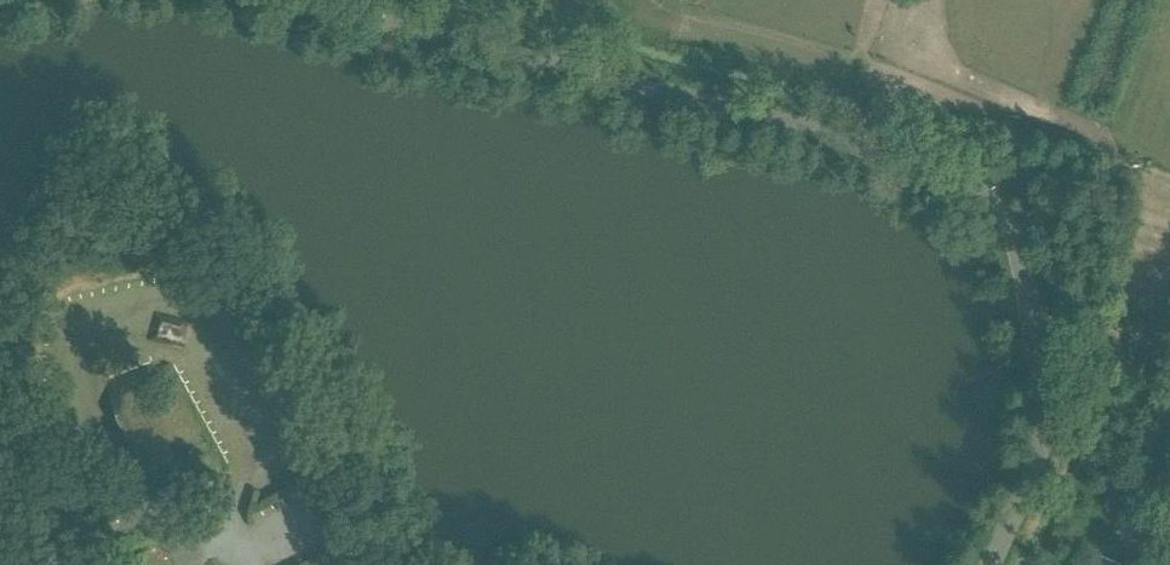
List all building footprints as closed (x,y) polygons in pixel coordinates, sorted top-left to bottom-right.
[(192,322),(155,313),(148,341),(185,350),(192,322)] [(226,466),(169,361),(107,381),(117,419),(166,502),(192,523),(233,491),(226,466)] [(1097,564),(1122,564),(1100,557),(1097,564)]
